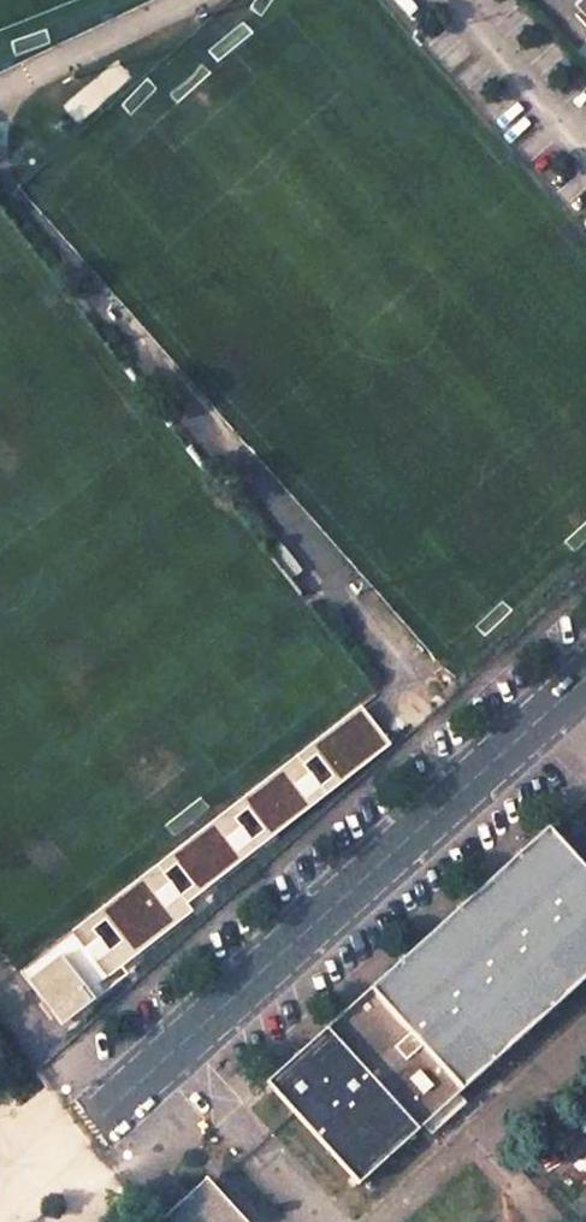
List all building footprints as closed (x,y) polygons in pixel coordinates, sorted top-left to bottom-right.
[(360,708),(287,754),(310,789),(316,785),(317,787),(383,745),(360,708)] [(267,1082),(293,1111),(360,1184),(585,978),(585,867),(552,830),(549,827),(267,1082)] [(53,954),(21,978),(52,1020),(84,997),(53,954)] [(246,1221),(213,1185),(171,1221),(245,1221),(246,1221)]
